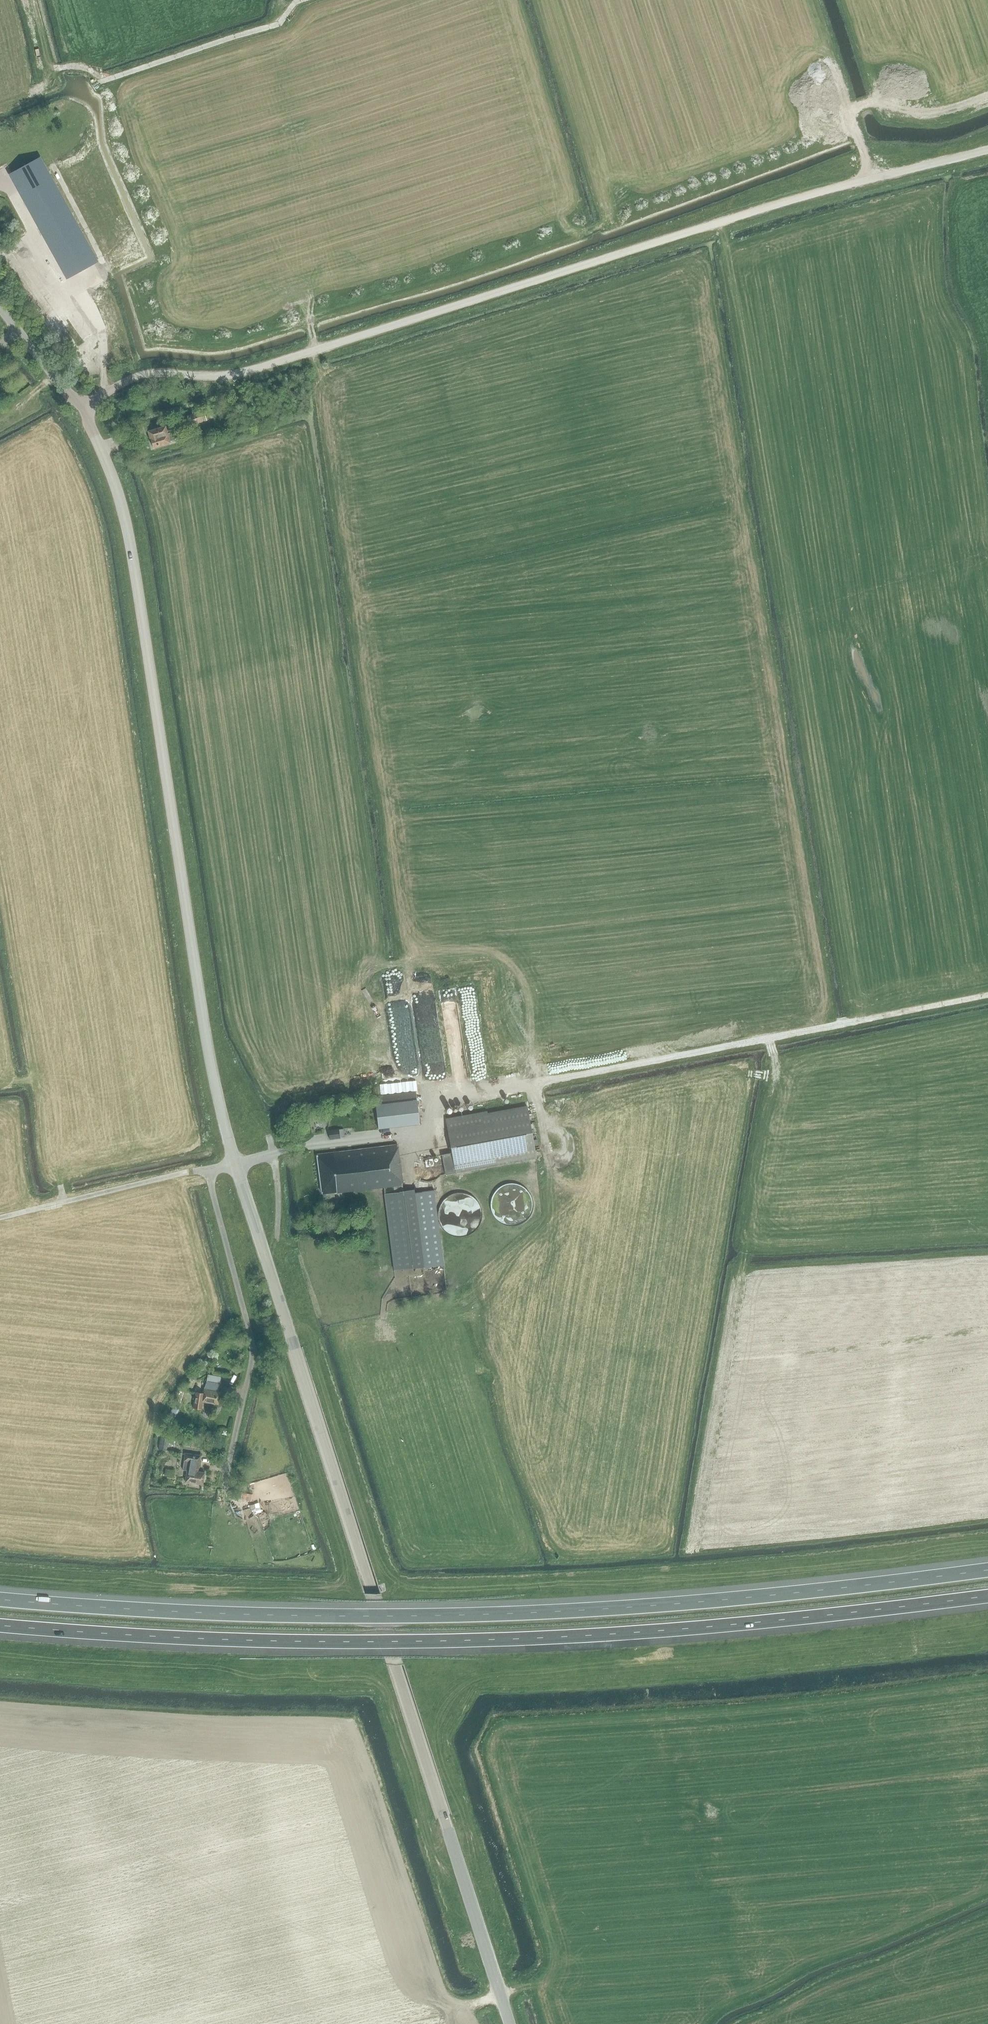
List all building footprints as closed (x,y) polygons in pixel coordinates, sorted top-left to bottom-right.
[(38,158),(11,172),(68,277),(95,263),(38,158)] [(150,438),(153,447),(169,442),(169,441),(175,440),(172,432),(173,432),(171,425),(149,432),(151,438),(150,438)] [(378,1128),(420,1124),(417,1100),(376,1105),(378,1128)] [(455,1171),(536,1157),(526,1105),(487,1112),(486,1110),(446,1117),(451,1145),(454,1163),(455,1171)] [(344,1137),(344,1132),(344,1129),(339,1129),(339,1128),(329,1129),(329,1131),(330,1139),(340,1138),(340,1137),(344,1137)] [(322,1194),(328,1193),(329,1198),(335,1197),(334,1192),(384,1187),(394,1270),(409,1268),(433,1265),(424,1191),(414,1192),(414,1189),(403,1191),(397,1144),(317,1154),(322,1194)] [(207,1366),(212,1360),(207,1356),(202,1361),(207,1366)] [(218,1391),(219,1384),(221,1375),(208,1373),(207,1382),(205,1381),(203,1393),(196,1392),(193,1408),(201,1409),(202,1401),(218,1404),(220,1392),(218,1391)] [(176,1417),(180,1408),(173,1405),(168,1417),(173,1419),(174,1416),(176,1417)] [(166,1450),(168,1438),(160,1437),(158,1449),(166,1450)] [(185,1453),(184,1460),(183,1469),(187,1470),(185,1482),(203,1484),(205,1472),(198,1471),(200,1455),(185,1453)]
